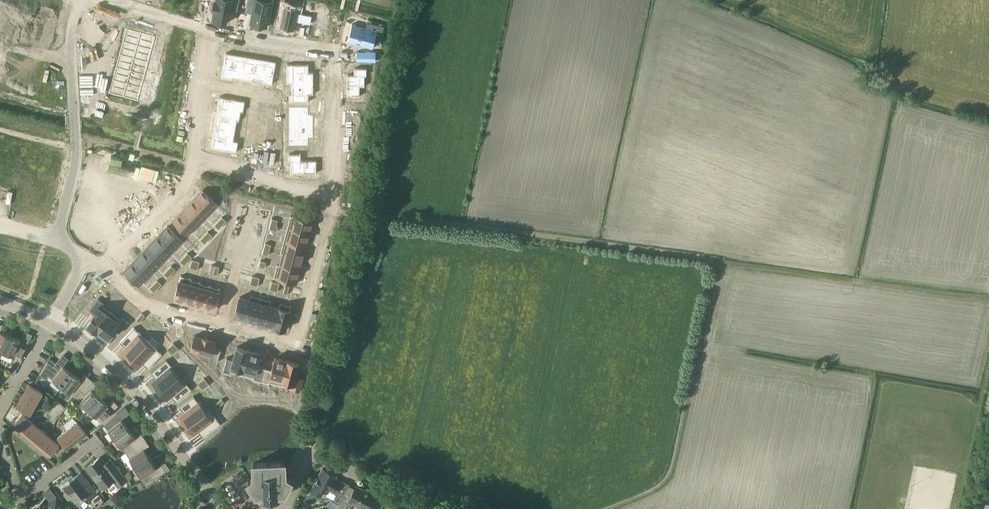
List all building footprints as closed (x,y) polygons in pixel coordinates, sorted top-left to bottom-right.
[(0,1),(0,18),(7,19),(11,0),(0,0),(0,1)] [(7,19),(17,21),(21,0),(11,0),(7,19)] [(17,21),(27,23),(31,1),(24,0),(21,0),(17,21)] [(212,20),(226,23),(228,14),(230,14),(231,10),(237,11),(239,0),(216,0),(216,2),(214,1),(212,11),(214,11),(212,20)] [(246,5),(254,7),(252,13),(250,23),(266,26),(272,2),(263,0),(247,0),(246,5)] [(31,1),(27,23),(37,25),(41,3),(31,1)] [(41,3),(37,25),(48,27),(52,5),(41,3)] [(284,5),(279,27),(295,30),(300,8),(284,5)] [(319,13),(314,35),(330,38),(333,25),(334,25),(333,24),(335,16),(319,13)] [(352,23),(347,41),(372,48),(377,29),(352,23)] [(126,29),(123,42),(137,46),(141,33),(126,29)] [(141,33),(137,46),(152,50),(155,37),(141,33)] [(123,42),(119,55),(134,59),(137,46),(123,42)] [(137,46),(134,59),(148,63),(152,50),(137,46)] [(356,51),(356,61),(376,61),(376,51),(356,51)] [(225,52),(222,74),(232,76),(236,54),(225,52)] [(236,54),(232,76),(242,77),(246,56),(236,54)] [(119,55),(116,68),(130,71),(134,59),(119,55)] [(246,56),(242,77),(252,79),(256,57),(246,56)] [(256,57),(252,79),(262,81),(266,59),(256,57)] [(134,59),(130,71),(145,75),(148,63),(134,59)] [(266,59),(262,81),(273,83),(276,61),(266,59)] [(44,67),(37,94),(50,97),(59,65),(51,63),(49,68),(44,67)] [(291,64),(291,84),(314,84),(314,72),(309,72),(309,64),(291,64)] [(347,74),(347,96),(360,96),(360,75),(367,75),(367,67),(354,67),(354,74),(347,74)] [(116,68),(112,80),(127,84),(130,71),(116,68)] [(130,71),(127,84),(141,88),(145,75),(130,71)] [(112,80),(109,93),(123,97),(127,84),(112,80)] [(127,84),(123,97),(138,101),(141,88),(127,84)] [(291,84),(291,103),(309,103),(309,95),(314,95),(314,84),(291,84)] [(219,96),(217,107),(239,110),(241,99),(219,96)] [(217,107),(216,117),(237,120),(239,110),(217,107)] [(291,108),(291,127),(314,127),(314,116),(309,116),(309,108),(291,108)] [(216,117),(214,127),(235,130),(237,120),(216,117)] [(214,127),(212,137),(234,140),(235,130),(214,127)] [(291,127),(291,147),(309,147),(309,139),(314,139),(314,127),(291,127)] [(212,137),(210,147),(232,151),(234,140),(212,137)] [(0,145),(0,161),(6,162),(12,141),(2,138),(0,145)] [(42,149),(39,160),(59,165),(62,155),(42,149)] [(301,154),(288,154),(288,161),(295,161),(295,175),(317,175),(317,161),(301,161),(301,154)] [(39,160),(37,170),(57,175),(59,165),(39,160)] [(37,170),(34,179),(54,185),(57,175),(37,170)] [(34,179),(31,189),(51,195),(54,185),(34,179)] [(31,189),(28,199),(49,205),(51,195),(31,189)] [(202,189),(194,197),(209,211),(217,204),(202,189)] [(194,197),(187,204),(202,219),(209,211),(194,197)] [(28,199),(26,209),(46,214),(49,205),(28,199)] [(187,204),(180,212),(195,226),(202,219),(187,204)] [(283,209),(275,207),(272,218),(278,219),(280,220),(283,209)] [(26,209),(23,219),(43,225),(46,214),(26,209)] [(180,212),(173,219),(188,234),(195,226),(180,212)] [(289,228),(310,234),(313,221),(293,215),(289,228)] [(167,225),(160,233),(175,247),(182,240),(167,225)] [(286,240),(306,246),(310,234),(289,228),(286,240)] [(160,233),(153,240),(168,255),(175,247),(160,233)] [(153,240),(146,248),(161,262),(168,255),(153,240)] [(283,252),(303,258),(306,246),(286,240),(283,252)] [(146,248),(139,255),(153,270),(161,262),(146,248)] [(279,265),(300,270),(303,258),(283,252),(279,265)] [(4,279),(11,259),(0,255),(0,278),(4,279)] [(139,255),(131,263),(146,277),(153,270),(139,255)] [(11,259),(4,279),(15,283),(20,270),(26,272),(31,260),(24,258),(22,263),(11,259)] [(131,263),(124,270),(139,285),(146,277),(131,263)] [(300,270),(279,265),(276,277),(296,283),(300,270)] [(185,301),(189,282),(179,280),(174,298),(185,301)] [(194,303),(199,285),(189,282),(185,301),(194,303)] [(199,285),(194,303),(194,304),(204,306),(209,288),(199,285)] [(220,291),(209,288),(204,306),(214,309),(220,291)] [(245,318),(250,299),(239,296),(234,295),(232,304),(237,306),(234,315),(245,318)] [(97,331),(110,313),(100,306),(103,302),(97,298),(89,308),(95,312),(86,323),(97,331)] [(254,320),(255,320),(260,301),(250,299),(245,318),(254,320)] [(255,320),(264,322),(269,304),(260,301),(255,320)] [(264,322),(274,325),(279,307),(269,304),(264,322)] [(274,326),(285,329),(290,310),(279,307),(274,325),(274,326)] [(120,321),(110,313),(97,331),(107,339),(116,328),(121,332),(129,322),(123,317),(120,321)] [(130,359),(145,343),(135,334),(139,331),(134,326),(124,335),(129,340),(120,350),(130,359)] [(2,355),(4,351),(11,335),(0,331),(0,332),(0,354),(2,355)] [(191,347),(212,353),(210,360),(217,362),(220,349),(214,347),(216,340),(195,334),(191,347)] [(2,355),(2,356),(11,360),(14,355),(20,358),(26,346),(27,345),(20,342),(21,340),(11,335),(4,351),(2,355)] [(176,345),(173,342),(167,348),(170,351),(176,345)] [(154,352),(145,343),(130,359),(139,368),(148,358),(153,363),(162,353),(157,348),(154,352)] [(172,354),(179,348),(176,345),(170,351),(172,354)] [(231,367),(243,370),(249,349),(236,346),(232,359),(226,357),(222,370),(229,372),(231,367)] [(249,349),(243,370),(255,374),(254,378),(261,380),(264,367),(258,366),(261,353),(249,349)] [(281,381),(287,360),(274,356),(271,369),(264,367),(261,380),(268,382),(269,377),(281,381)] [(159,391),(175,376),(167,367),(171,364),(166,358),(156,367),(161,372),(150,381),(152,382),(151,383),(156,389),(157,388),(159,391)] [(62,386),(72,372),(57,360),(53,366),(47,362),(40,373),(46,377),(48,375),(53,379),(50,384),(58,390),(62,386)] [(287,360),(281,381),(293,384),(292,389),(299,391),(303,378),(296,376),(300,363),(287,360)] [(79,381),(81,379),(72,372),(62,386),(76,396),(85,386),(79,381)] [(175,376),(159,391),(167,401),(178,392),(182,397),(192,388),(187,383),(184,386),(175,376)] [(23,395),(37,403),(43,392),(29,384),(23,395)] [(85,386),(76,396),(88,409),(100,396),(92,389),(90,391),(85,386)] [(186,425),(203,412),(196,401),(200,399),(195,393),(185,401),(189,406),(178,414),(179,416),(178,417),(183,423),(184,423),(186,425)] [(37,403),(23,395),(17,406),(30,414),(37,403)] [(106,406),(108,404),(100,396),(88,409),(101,421),(111,411),(106,406)] [(215,403),(217,407),(224,401),(222,398),(215,403)] [(52,415),(62,404),(57,400),(47,412),(52,415)] [(62,404),(52,415),(56,419),(66,408),(62,404)] [(203,412),(186,425),(194,435),(205,427),(209,433),(219,425),(215,419),(211,422),(203,412)] [(22,413),(12,425),(21,433),(32,421),(22,413)] [(119,421),(114,415),(104,424),(115,438),(128,428),(122,419),(119,421)] [(30,440),(41,428),(32,421),(21,433),(30,440)] [(87,434),(77,421),(67,429),(77,441),(87,434)] [(40,448),(50,436),(41,428),(30,440),(40,448)] [(133,438),(135,436),(128,428),(115,438),(126,452),(137,444),(133,438)] [(58,436),(67,449),(77,441),(67,429),(58,436)] [(49,456),(59,444),(50,436),(40,448),(49,456)] [(135,467),(150,458),(144,448),(141,450),(137,444),(126,452),(135,467)] [(86,467),(102,488),(113,480),(117,487),(127,479),(124,475),(117,465),(111,470),(100,456),(86,467)] [(157,475),(160,474),(169,468),(165,461),(156,467),(150,458),(135,467),(145,482),(157,475)] [(281,492),(285,492),(292,479),(291,479),(285,476),(285,461),(284,461),(254,462),(253,462),(254,477),(249,481),(249,480),(248,481),(256,493),(260,493),(260,498),(281,497),(281,492)] [(337,475),(323,468),(311,490),(317,493),(324,491),(324,490),(328,492),(329,489),(335,492),(335,493),(337,494),(333,501),(339,504),(344,493),(337,489),(341,481),(335,478),(337,475)] [(64,493),(68,499),(72,496),(76,502),(86,494),(90,499),(98,493),(81,471),(63,485),(67,491),(64,493)] [(380,497),(357,485),(350,497),(344,494),(336,508),(348,508),(352,502),(358,505),(356,508),(373,508),(380,497)] [(32,508),(66,508),(56,497),(51,501),(47,504),(44,500),(32,508)]
